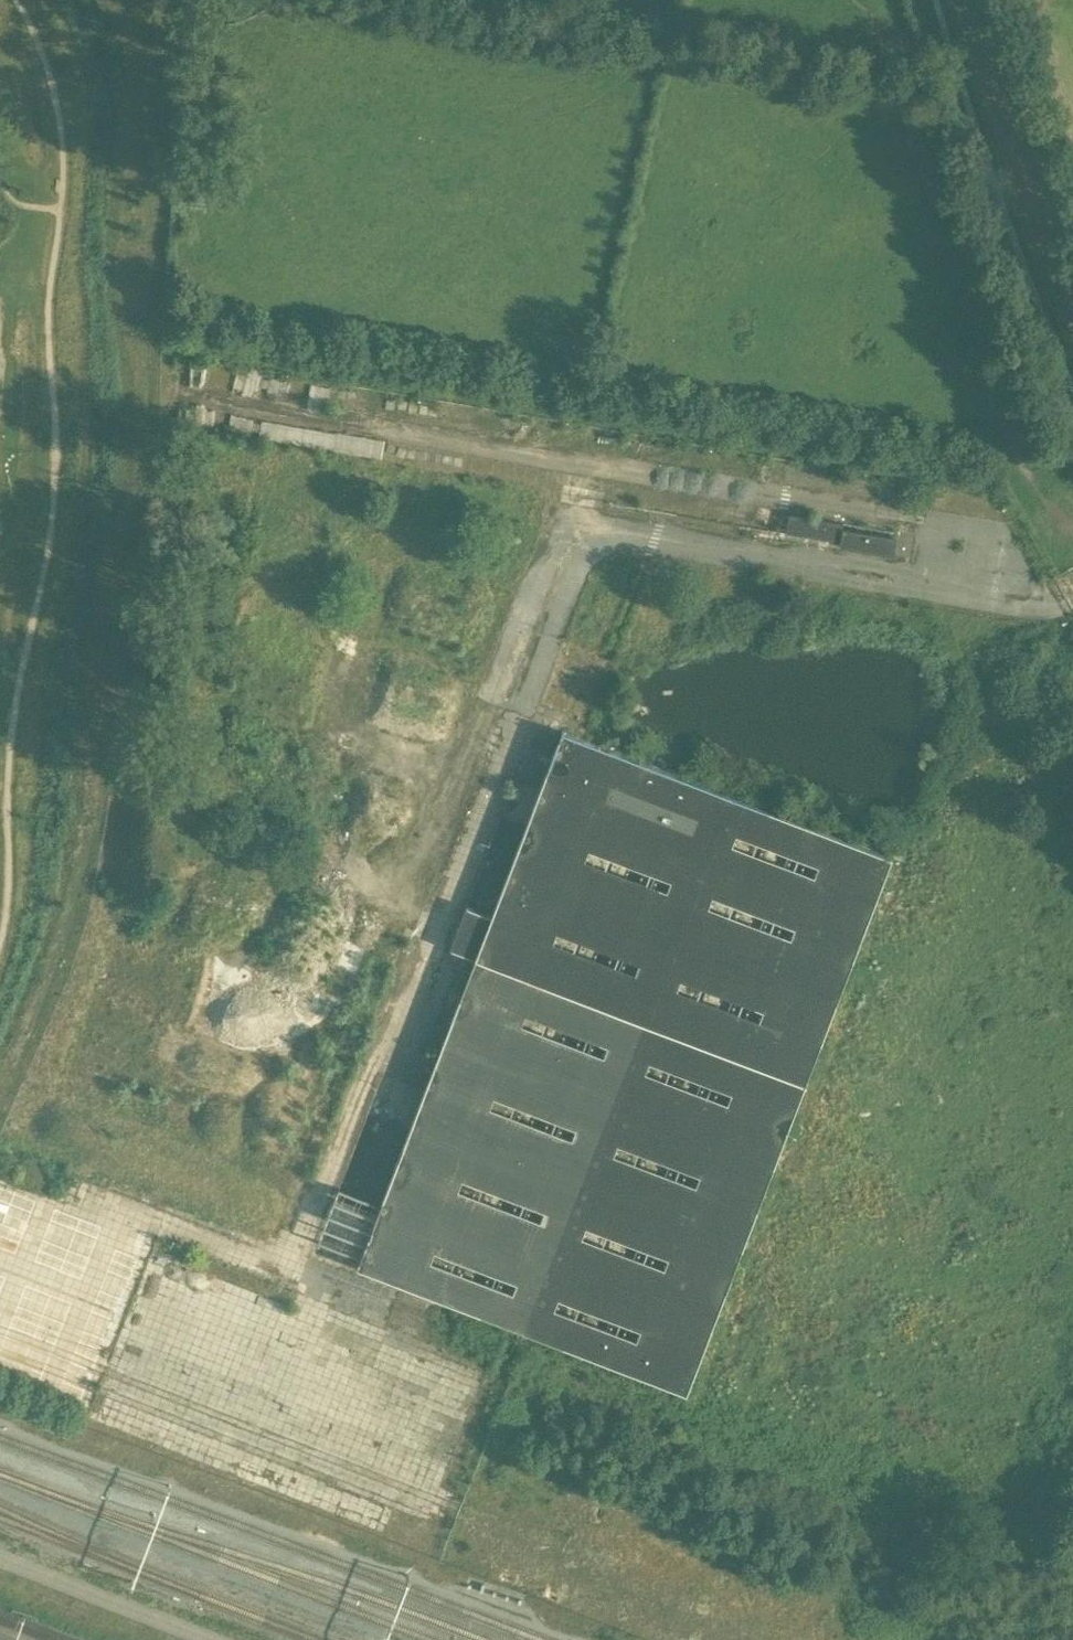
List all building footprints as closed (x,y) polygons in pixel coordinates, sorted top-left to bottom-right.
[(275,438),(345,448),(347,433),(277,423),(275,438)] [(842,537),(841,545),(896,551),(898,530),(789,516),(788,531),(842,537)] [(441,1298),(459,1304),(686,1391),(891,856),(562,730),(491,914),(466,905),(450,947),(475,957),(357,1265),(441,1298)]
